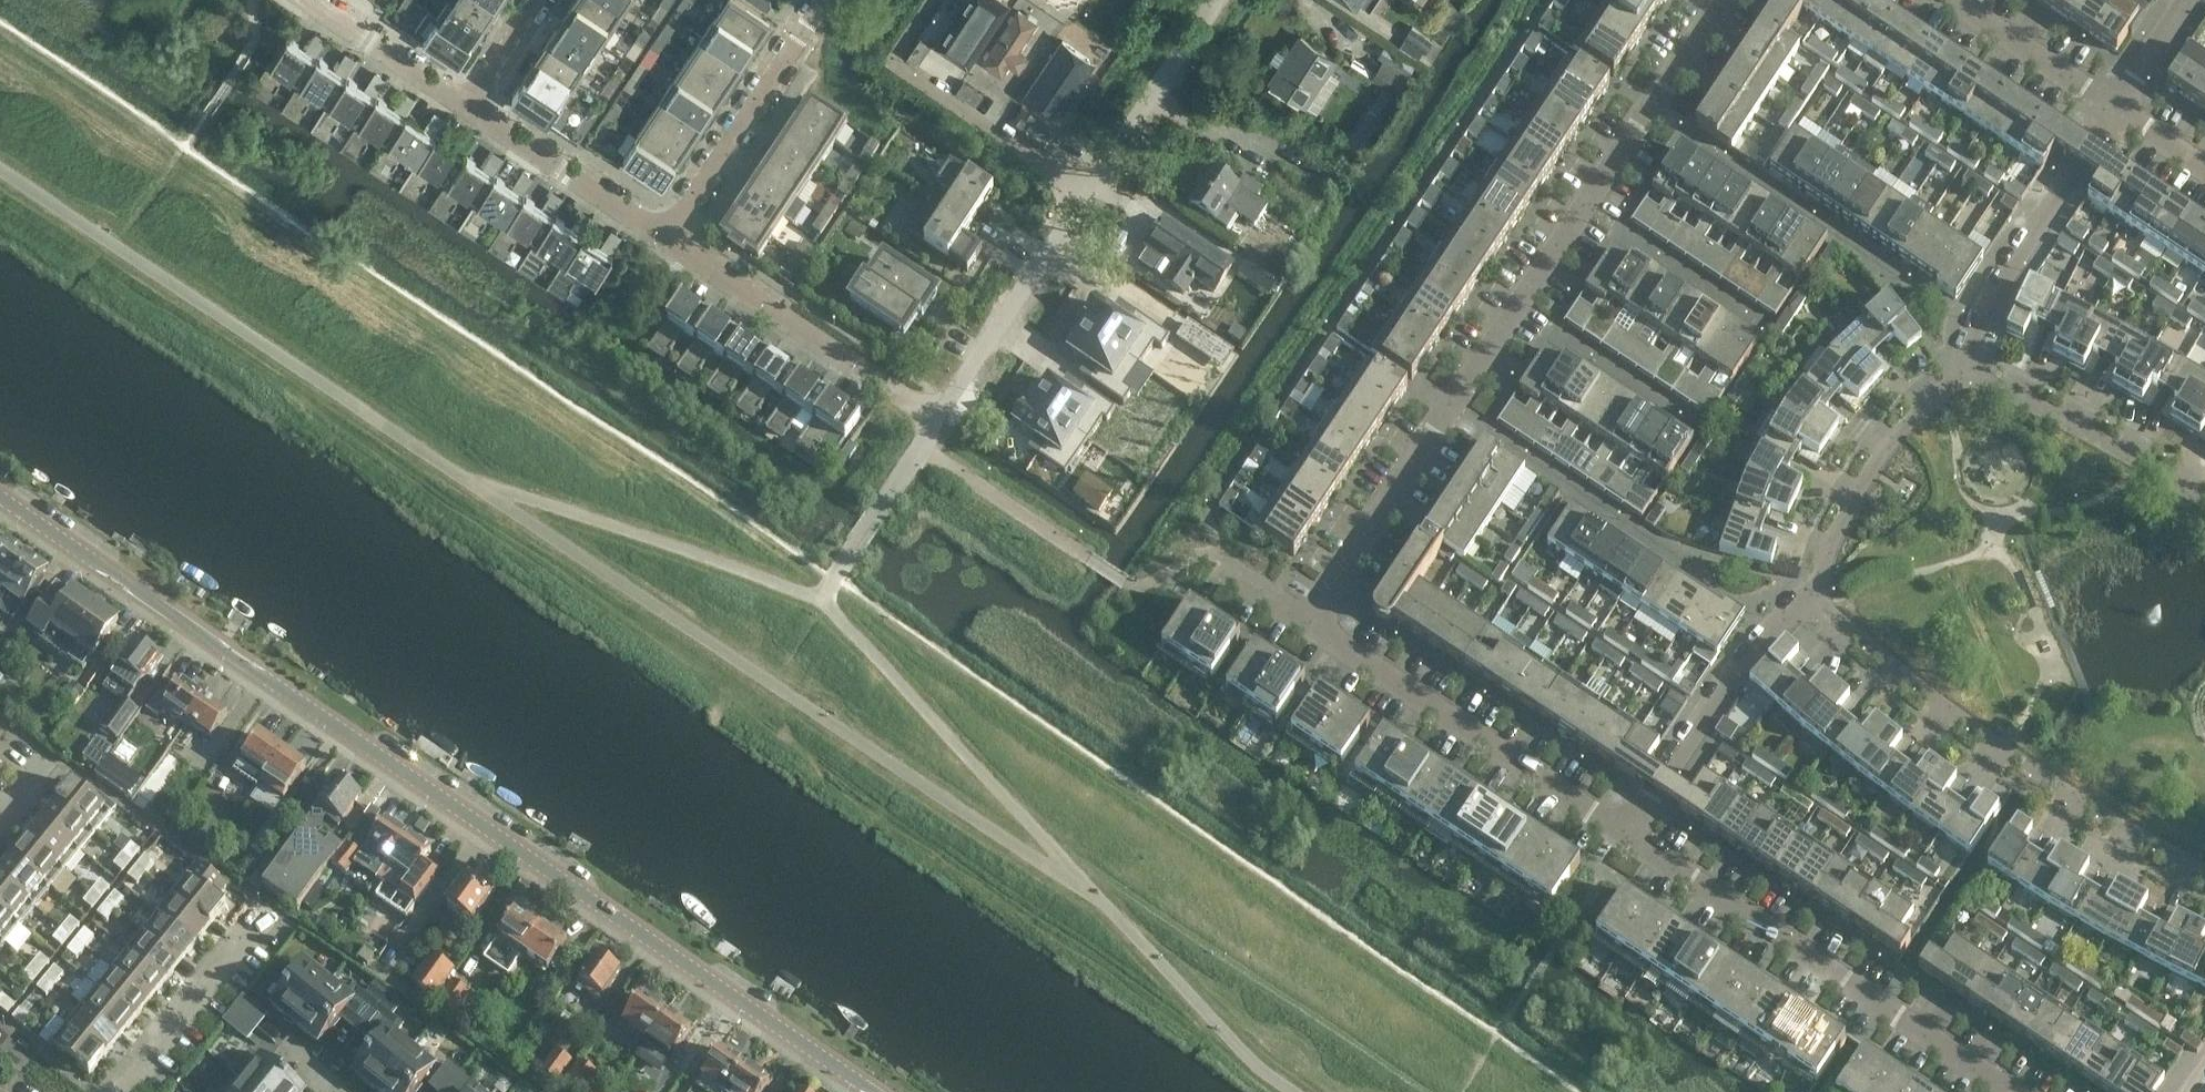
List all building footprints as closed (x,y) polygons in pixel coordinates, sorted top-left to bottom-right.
[(414,1),(412,0),(403,0),(398,8),(406,14),(414,1)] [(453,0),(449,0),(437,17),(474,41),(486,22),(453,0)] [(494,0),(453,0),(486,22),(499,3),(494,0)] [(616,0),(576,0),(576,1),(612,25),(625,6),(616,0)] [(694,0),(682,0),(678,6),(686,11),(694,0)] [(740,0),(727,0),(718,15),(757,41),(767,26),(763,24),(767,18),(740,0)] [(771,0),(756,0),(754,2),(768,10),(772,4),(771,0)] [(1011,0),(960,0),(933,42),(968,65),(1011,0)] [(1377,0),(1356,0),(1370,10),(1377,0)] [(1571,0),(1557,0),(1553,5),(1563,12),(1571,0)] [(1638,0),(1607,0),(1602,7),(1643,34),(1657,13),(1638,0)] [(1657,13),(1665,0),(1638,0),(1657,13)] [(1803,9),(1802,8),(1804,5),(1797,0),(1780,0),(1763,25),(1783,38),(1784,37),(1796,46),(1801,38),(1789,30),(1803,9)] [(1833,0),(1807,0),(1804,5),(1802,8),(1803,9),(1820,20),(1833,0)] [(1857,0),(1833,0),(1820,20),(1836,31),(1857,0)] [(1877,6),(1868,0),(1857,0),(1836,31),(1853,42),(1877,6)] [(2068,0),(2041,0),(2041,1),(2060,13),(2068,0)] [(2096,0),(2068,0),(2060,13),(2078,26),(2096,0)] [(2121,3),(2117,0),(2096,0),(2078,26),(2097,38),(2121,3)] [(612,25),(576,1),(563,19),(567,22),(600,44),(612,25)] [(661,20),(669,8),(660,2),(652,15),(661,20)] [(2131,36),(2140,23),(2144,18),(2121,3),(2097,38),(2117,52),(2128,34),(2131,36)] [(1038,19),(1017,6),(981,60),(1001,73),(1008,63),(1018,70),(1029,54),(1019,48),(1038,19)] [(1870,53),(1893,17),(1877,6),(1853,42),(1870,53)] [(1643,34),(1602,7),(1588,28),(1629,55),(1643,34)] [(1549,33),(1559,18),(1549,12),(1539,27),(1549,33)] [(757,41),(718,15),(704,35),(744,61),(757,41)] [(474,41),(437,17),(424,36),(461,61),(474,41)] [(1889,66),(1913,30),(1893,17),(1870,53),(1889,66)] [(600,44),(567,22),(563,19),(551,38),(587,62),(600,44)] [(667,39),(676,27),(667,22),(659,34),(667,39)] [(1799,48),(1796,46),(1784,37),(1783,38),(1763,25),(1752,41),(1788,65),(1799,48)] [(1433,40),(1413,26),(1405,38),(1425,51),(1433,40)] [(643,45),(651,33),(643,28),(635,40),(643,45)] [(1629,55),(1588,28),(1574,50),(1614,77),(1629,55)] [(1907,78),(1931,42),(1913,30),(1889,66),(1907,78)] [(1535,55),(1545,40),(1535,33),(1525,48),(1535,55)] [(659,51),(667,39),(659,34),(651,46),(659,51)] [(302,78),(315,58),(298,46),(299,44),(289,37),(289,36),(288,35),(254,85),(271,96),(276,89),(276,90),(281,83),(280,83),(289,69),(302,78)] [(744,61),(704,35),(691,55),(731,81),(744,61)] [(921,36),(907,58),(917,65),(918,64),(932,44),(932,43),(921,36)] [(1095,58),(1061,36),(1022,94),(1056,117),(1073,91),(1080,96),(1090,81),(1083,76),(1095,58)] [(1326,72),(1335,58),(1301,36),(1271,80),(1305,103),(1316,87),(1327,95),(1337,80),(1326,72)] [(587,62),(551,38),(538,57),(542,59),(574,81),(587,62)] [(1819,56),(1825,47),(1812,39),(1807,48),(1819,56)] [(635,58),(643,45),(635,40),(627,52),(635,58)] [(1788,65),(1752,41),(1741,58),(1777,82),(1788,65)] [(1926,91),(1950,55),(1931,42),(1907,78),(1926,91)] [(1832,64),(1838,56),(1825,47),(1819,56),(1832,64)] [(2204,70),(2204,58),(2188,47),(2176,66),(2178,67),(2167,85),(2187,98),(2204,70)] [(319,89),(331,98),(345,78),(327,66),(329,64),(318,56),(319,56),(317,55),(315,58),(302,78),(284,104),(301,116),(305,109),(306,109),(310,103),(310,102),(319,89)] [(731,81),(691,55),(678,75),(718,101),(731,81)] [(1520,76),(1530,62),(1520,55),(1510,70),(1520,76)] [(1945,103),(1969,67),(1950,55),(1926,91),(1945,103)] [(1610,83),(1569,56),(1555,78),(1595,105),(1610,83)] [(574,81),(542,59),(538,57),(526,76),(562,100),(574,81)] [(1777,82),(1741,58),(1730,75),(1766,99),(1777,82)] [(641,79),(649,67),(641,62),(633,74),(641,79)] [(618,83),(626,71),(618,66),(610,78),(618,83)] [(1818,86),(1827,73),(1818,67),(1809,80),(1818,86)] [(1964,116),(1988,80),(1969,67),(1945,103),(1964,116)] [(1855,77),(1841,68),(1835,77),(1849,86),(1855,77)] [(2187,98),(2204,110),(2204,70),(2187,98)] [(361,117),(374,97),(357,86),(358,83),(348,76),(348,75),(347,74),(345,78),(331,98),(314,124),(330,135),(335,129),(340,122),(339,122),(348,109),(361,117)] [(633,91),(641,79),(633,74),(625,86),(633,91)] [(718,101),(678,75),(664,95),(704,121),(718,101)] [(1766,99),(1730,75),(1719,91),(1755,115),(1766,99)] [(562,100),(526,76),(513,95),(549,120),(562,100)] [(1506,97),(1516,83),(1506,76),(1496,91),(1506,97)] [(1868,86),(1855,77),(1849,86),(1862,95),(1868,86)] [(610,95),(618,83),(610,78),(602,90),(610,95)] [(1595,105),(1555,78),(1541,99),(1581,126),(1595,105)] [(964,80),(956,91),(976,105),(984,93),(964,80)] [(1810,98),(1818,86),(1809,80),(1801,92),(1810,98)] [(1843,89),(1829,80),(1824,88),(1837,97),(1843,89)] [(1983,128),(2007,92),(1988,80),(1964,116),(1983,128)] [(988,90),(977,106),(989,114),(1000,98),(988,90)] [(1755,115),(1719,91),(1708,108),(1743,132),(1755,115)] [(2002,141),(2026,105),(2007,92),(1983,128),(2002,141)] [(1892,102),(1878,93),(1872,101),(1886,111),(1892,102)] [(378,129),(390,137),(404,117),(386,105),(388,103),(377,96),(378,95),(376,94),(374,97),(361,117),(343,144),(360,155),(364,148),(365,149),(369,142),(378,129)] [(704,121),(664,95),(651,114),(691,141),(704,121)] [(1492,118),(1502,104),(1492,97),(1482,112),(1492,118)] [(1862,114),(1868,106),(1855,97),(1850,106),(1862,114)] [(1581,126),(1541,99),(1527,120),(1567,147),(1581,126)] [(1796,119),(1805,106),(1796,100),(1787,113),(1796,119)] [(614,119),(622,107),(614,101),(606,113),(614,119)] [(848,125),(812,101),(798,121),(802,123),(835,145),(848,125)] [(1906,111),(1892,102),(1886,111),(1900,120),(1906,111)] [(593,121),(601,109),(593,103),(585,115),(593,121)] [(2021,153),(2044,118),(2026,105),(2002,141),(2021,153)] [(1875,122),(1880,114),(1868,106),(1862,114),(1875,122)] [(1023,107),(1009,128),(1023,137),(1024,135),(1031,124),(1037,116),(1023,107)] [(1743,132),(1708,108),(1696,126),(1732,149),(1743,132)] [(606,131),(614,119),(606,113),(598,126),(606,131)] [(1788,132),(1796,119),(1787,113),(1779,125),(1788,132)] [(407,148),(420,157),(433,137),(416,125),(417,123),(407,115),(406,114),(404,117),(390,137),(373,163),(389,175),(394,168),(395,168),(399,162),(398,161),(407,148)] [(691,141),(651,114),(638,134),(678,161),(691,141)] [(585,133),(593,121),(585,115),(577,128),(585,133)] [(1478,139),(1488,125),(1478,118),(1468,133),(1478,139)] [(1929,127),(1915,118),(1910,126),(1924,136),(1929,127)] [(2120,168),(2099,154),(2091,149),(2058,127),(2044,118),(2021,153),(2043,168),(2055,151),(2079,167),(2099,180),(2087,198),(2110,214),(2134,177),(2120,168)] [(1567,147),(1527,120),(1513,141),(1553,168),(1567,147)] [(835,145),(802,123),(798,121),(786,140),(822,164),(835,145)] [(1900,139),(1906,131),(1893,122),(1887,131),(1900,139)] [(1033,126),(1025,138),(1044,151),(1052,140),(1033,126)] [(1943,136),(1929,127),(1924,136),(1937,145),(1943,136)] [(1912,148),(1918,139),(1906,131),(1900,139),(1912,148)] [(1790,182),(1814,145),(1795,132),(1770,169),(1790,182)] [(449,176),(463,156),(445,145),(447,142),(436,135),(437,134),(435,133),(433,137),(420,157),(402,183),(419,194),(423,188),(424,188),(429,181),(428,181),(437,168),(449,176)] [(1774,152),(1783,139),(1773,133),(1765,146),(1774,152)] [(678,161),(638,134),(624,155),(664,181),(678,161)] [(1464,160),(1474,146),(1464,139),(1454,154),(1464,160)] [(822,164),(786,140),(773,158),(777,161),(810,182),(822,164)] [(872,159),(880,147),(872,141),(864,153),(872,159)] [(1553,168),(1513,141),(1499,162),(1539,189),(1553,168)] [(1967,152),(1953,143),(1947,151),(1961,161),(1967,152)] [(1809,194),(1833,158),(1814,145),(1790,182),(1809,194)] [(1766,165),(1774,152),(1765,146),(1756,159),(1766,165)] [(1938,164),(1943,156),(1931,147),(1925,156),(1938,164)] [(1650,233),(1698,161),(1680,149),(1656,185),(1670,194),(1659,209),(1646,200),(1632,221),(1650,233)] [(1981,161),(1967,152),(1961,161),(1975,170),(1981,161)] [(479,196),(492,176),(475,164),(476,162),(466,155),(466,154),(465,153),(463,156),(449,176),(432,203),(448,214),(453,207),(454,208),(458,201),(457,201),(466,188),(479,196)] [(1680,201),(1692,209),(1720,168),(1702,156),(1698,161),(1650,233),(1668,245),(1682,225),(1669,216),(1680,201)] [(1950,173),(1956,164),(1943,156),(1938,164),(1950,173)] [(810,182),(777,161),(773,158),(761,177),(797,201),(810,182)] [(1828,207),(1852,170),(1833,158),(1809,194),(1828,207)] [(1450,181),(1460,167),(1450,160),(1440,175),(1450,181)] [(1539,189),(1499,162),(1485,183),(1525,210),(1539,189)] [(999,197),(951,165),(936,187),(955,199),(947,210),(971,226),(979,215),(985,219),(999,197)] [(1297,226),(1319,194),(1279,167),(1263,190),(1244,178),(1239,186),(1214,169),(1190,204),(1227,229),(1237,215),(1255,227),(1268,207),(1297,226)] [(854,185),(862,173),(854,168),(846,180),(854,185)] [(1668,245),(1686,257),(1738,180),(1720,168),(1692,209),(1705,218),(1695,233),(1682,225),(1668,245)] [(2005,177),(1990,168),(1985,176),(1999,186),(2005,177)] [(1847,219),(1871,183),(1852,170),(1828,207),(1847,219)] [(496,207),(508,216),(522,196),(504,184),(506,182),(495,175),(496,174),(494,173),(492,176),(479,196),(461,222),(478,234),(482,227),(483,227),(487,221),(487,220),(496,207)] [(1975,189),(1981,181),(1968,173),(1963,181),(1975,189)] [(797,201),(761,177),(748,196),(752,198),(784,220),(797,201)] [(2128,226),(2153,190),(2134,177),(2110,214),(2128,226)] [(846,197),(854,185),(846,180),(838,192),(846,197)] [(1715,225),(1728,233),(1756,191),(1738,180),(1686,257),(1704,269),(1718,248),(1705,240),(1715,225)] [(1988,198),(1993,189),(1981,181),(1975,189),(1988,198)] [(2027,192),(2010,181),(2004,189),(2022,201),(2027,192)] [(1525,210),(1485,183),(1471,205),(1511,232),(1525,210)] [(1865,232),(1890,195),(1871,183),(1847,219),(1865,232)] [(1432,209),(1442,195),(1432,188),(1422,203),(1432,209)] [(2147,238),(2171,202),(2153,190),(2128,226),(2147,238)] [(1704,269),(1722,281),(1773,203),(1756,191),(1728,233),(1741,241),(1730,257),(1718,248),(1704,269)] [(525,227),(538,235),(551,215),(534,204),(536,201),(525,194),(526,193),(524,192),(522,196),(508,216),(491,242),(507,253),(512,247),(517,241),(516,240),(525,227)] [(1884,244),(1908,208),(1890,195),(1865,232),(1884,244)] [(784,220),(752,198),(748,196),(736,215),(772,239),(784,220)] [(2018,206),(2006,197),(2000,205),(2013,214),(2018,206)] [(2166,251),(2190,215),(2171,202),(2147,238),(2166,251)] [(1751,248),(1763,257),(1791,215),(1773,203),(1722,281),(1739,293),(1753,272),(1740,264),(1751,248)] [(829,223),(837,211),(829,205),(821,217),(829,223)] [(1511,232),(1471,205),(1456,226),(1497,253),(1511,232)] [(1903,257),(1927,221),(1908,208),(1884,244),(1903,257)] [(1418,230),(1428,216),(1418,209),(1408,224),(1418,230)] [(983,250),(964,238),(971,226),(947,210),(940,222),(934,218),(919,240),(925,244),(949,260),(968,272),(983,250)] [(567,255),(581,235),(563,223),(565,221),(554,214),(555,213),(554,212),(551,215),(538,235),(520,262),(537,273),(541,266),(542,267),(546,260),(555,247),(567,255)] [(772,239),(736,215),(723,234),(759,258),(772,239)] [(1739,293),(1757,304),(1809,227),(1791,215),(1763,257),(1776,265),(1766,280),(1753,272),(1739,293)] [(2204,233),(2204,224),(2190,215),(2166,251),(2185,264),(2204,233)] [(821,235),(829,223),(821,217),(813,229),(821,235)] [(1149,248),(1139,263),(1184,294),(1192,282),(1193,283),(1195,279),(1215,292),(1232,266),(1165,220),(1147,247),(1149,248)] [(1922,269),(1946,233),(1927,221),(1903,257),(1922,269)] [(2089,233),(2072,222),(2066,230),(2083,242),(2089,233)] [(1497,253),(1456,226),(1442,247),(1483,274),(1497,253)] [(1786,272),(1800,281),(1827,239),(1809,227),(1757,304),(1776,317),(1789,296),(1776,287),(1786,272)] [(1404,251),(1414,237),(1404,230),(1394,245),(1404,251)] [(598,276),(612,256),(593,243),(595,241),(584,234),(585,233),(583,232),(581,235),(567,255),(550,281),(566,293),(571,286),(572,286),(576,280),(575,279),(584,266),(598,276)] [(1976,232),(1969,243),(1985,253),(1992,242),(1976,232)] [(1941,282),(1965,246),(1946,233),(1922,269),(1940,282),(1941,282)] [(2204,274),(2204,233),(2185,264),(2204,276),(2204,274)] [(2080,247),(2062,235),(2057,243),(2074,255),(2080,247)] [(2108,246),(2094,237),(2088,245),(2103,255),(2108,246)] [(804,260),(812,248),(804,243),(796,255),(804,260)] [(1829,266),(1840,248),(1832,243),(1821,260),(1829,266)] [(1970,278),(1983,258),(1965,246),(1941,282),(1940,282),(1937,286),(1956,299),(1965,285),(1965,284),(1969,277),(1970,278)] [(1483,274),(1442,247),(1428,268),(1469,295),(1483,274)] [(1584,334),(1631,261),(1613,249),(1589,285),(1603,294),(1593,310),(1579,301),(1565,321),(1584,334)] [(1390,272),(1399,258),(1389,251),(1380,266),(1390,272)] [(2132,262),(2118,252),(2112,261),(2126,270),(2132,262)] [(796,273),(804,260),(796,255),(788,267),(796,273)] [(1613,301),(1626,310),(1653,268),(1635,256),(1631,261),(1584,334),(1602,346),(1615,325),(1603,316),(1613,301)] [(2116,271),(2099,259),(2093,268),(2110,279),(2116,271)] [(938,297),(884,261),(869,283),(871,284),(919,317),(923,319),(938,297)] [(2146,271),(2132,262),(2126,270),(2140,280),(2146,271)] [(1247,264),(1241,273),(1272,291),(1278,281),(1247,264)] [(1469,295),(1428,268),(1414,289),(1455,316),(1469,295)] [(1602,346),(1619,357),(1671,280),(1653,268),(1626,310),(1638,318),(1628,333),(1615,325),(1602,346)] [(2133,282),(2116,271),(2110,279),(2127,291),(2133,282)] [(1376,293),(1385,279),(1376,272),(1366,287),(1376,293)] [(2169,287),(2155,277),(2150,286),(2164,295),(2169,287)] [(1648,325),(1661,333),(1689,292),(1671,280),(1619,357),(1637,369),(1651,349),(1638,340),(1648,325)] [(871,284),(869,283),(865,281),(851,303),(905,339),(919,317),(871,284)] [(2048,326),(2061,300),(2029,284),(2007,332),(2023,340),(2031,324),(2037,326),(2039,322),(2048,326)] [(2183,296),(2169,287),(2164,295),(2178,305),(2183,296)] [(1455,316),(1414,289),(1400,310),(1441,337),(1455,316)] [(1637,369),(1655,381),(1706,303),(1689,292),(1661,333),(1674,342),(1664,357),(1651,349),(1637,369)] [(1362,314),(1371,300),(1361,293),(1352,308),(1362,314)] [(1794,318),(1806,301),(1797,296),(1786,313),(1794,318)] [(698,342),(711,322),(710,321),(693,310),(694,307),(684,300),(684,299),(683,298),(648,350),(649,351),(651,349),(666,359),(671,352),(671,353),(676,346),(675,346),(684,333),(697,341),(698,342)] [(1921,342),(1908,325),(1888,299),(1859,326),(1879,348),(1886,341),(1890,344),(1894,340),(1907,353),(1921,342)] [(2175,310),(2158,299),(2152,307),(2169,319),(2175,310)] [(2068,362),(2092,315),(2061,300),(2048,326),(2057,331),(2055,335),(2061,338),(2053,354),(2068,362)] [(1684,348),(1696,357),(1724,315),(1706,303),(1655,381),(1673,393),(1686,372),(1673,364),(1684,348)] [(2193,303),(2187,311),(2201,321),(2204,315),(2204,310),(2193,303)] [(1092,320),(1086,329),(1130,359),(1144,337),(1156,344),(1164,332),(1136,313),(1129,324),(1097,304),(1088,318),(1092,320)] [(1441,337),(1400,310),(1386,331),(1427,358),(1441,337)] [(2192,322),(2175,310),(2169,319),(2187,330),(2192,322)] [(1783,336),(1794,318),(1786,313),(1774,330),(1783,336)] [(1347,336),(1357,321),(1347,315),(1337,330),(1347,336)] [(1673,393),(1690,404),(1742,327),(1724,315),(1696,357),(1709,365),(1699,381),(1686,372),(1673,393)] [(2109,357),(2122,331),(2092,315),(2068,362),(2083,370),(2092,354),(2098,357),(2100,352),(2109,357)] [(728,362),(741,342),(739,341),(722,329),(724,327),(713,320),(714,319),(712,318),(710,321),(711,322),(698,342),(697,341),(677,370),(679,371),(681,369),(696,379),(700,372),(701,373),(705,366),(705,365),(714,352),(726,361),(728,362)] [(1189,324),(1179,339),(1220,366),(1230,352),(1189,324)] [(1875,358),(1872,354),(1879,348),(1859,326),(1831,352),(1871,389),(1883,376),(1870,362),(1875,358)] [(1733,381),(1765,332),(1764,331),(1759,339),(1742,327),(1690,404),(1709,417),(1722,396),(1709,387),(1719,372),(1733,381)] [(1086,329),(1070,352),(1098,371),(1090,382),(1118,400),(1127,388),(1115,380),(1130,359),(1086,329)] [(1427,358),(1386,331),(1372,353),(1412,380),(1427,358)] [(2127,394),(2153,348),(2122,331),(2109,357),(2118,362),(2115,366),(2121,369),(2112,385),(2127,394)] [(1333,358),(1343,343),(1333,336),(1323,351),(1333,358)] [(770,362),(769,361),(751,349),(753,347),(742,340),(743,339),(742,338),(739,341),(741,342),(728,362),(726,361),(707,390),(708,391),(710,388),(725,398),(730,392),(735,386),(734,385),(743,372),(756,380),(757,381),(770,362)] [(2168,391),(2183,365),(2153,348),(2127,394),(2142,402),(2151,387),(2157,390),(2160,386),(2168,391)] [(1498,422),(1517,434),(1564,362),(1546,350),(1523,386),(1536,395),(1526,410),(1512,401),(1498,422)] [(1871,389),(1831,352),(1807,383),(1830,400),(1836,393),(1840,396),(1844,391),(1859,402),(1871,389)] [(1546,401),(1559,410),(1586,368),(1568,356),(1564,362),(1517,434),(1535,446),(1549,425),(1536,417),(1546,401)] [(800,382),(798,381),(781,369),(783,367),(772,359),(773,358),(771,357),(769,361),(770,362),(757,381),(756,380),(736,409),(738,410),(740,408),(755,418),(759,411),(760,412),(764,405),(773,392),(785,400),(787,401),(800,382)] [(1318,379),(1328,365),(1318,358),(1308,373),(1318,379)] [(1408,386),(1367,359),(1353,381),(1393,408),(1408,386)] [(2204,396),(2204,378),(2183,365),(2168,391),(2177,396),(2174,400),(2180,403),(2171,419),(2185,428),(2204,396)] [(1747,388),(1759,371),(1750,366),(1739,383),(1747,388)] [(1535,446),(1552,458),(1604,380),(1586,368),(1559,410),(1572,418),(1561,434),(1549,425),(1535,446)] [(816,421),(829,401),(828,400),(810,389),(812,386),(801,379),(802,378),(800,377),(798,381),(800,382),(787,401),(785,400),(766,429),(767,430),(769,428),(784,438),(789,431),(789,432),(794,425),(793,425),(802,411),(815,420),(816,421)] [(1304,400),(1314,386),(1304,379),(1294,394),(1304,400)] [(1582,425),(1594,434),(1622,392),(1604,380),(1552,458),(1570,470),(1584,449),(1571,440),(1582,425)] [(1125,494),(1189,402),(1158,381),(1094,472),(1125,494)] [(1393,408),(1353,381),(1339,402),(1379,429),(1393,408)] [(1050,382),(1035,405),(1079,434),(1094,413),(1105,420),(1113,408),(1086,389),(1078,400),(1050,382)] [(1736,406),(1747,388),(1739,383),(1727,400),(1736,406)] [(1824,416),(1828,411),(1824,408),(1830,400),(1807,383),(1784,413),(1829,443),(1838,428),(1824,416)] [(1570,470),(1588,481),(1640,404),(1622,392),(1594,434),(1607,442),(1597,457),(1584,449),(1570,470)] [(2185,428),(2200,437),(2204,429),(2204,396),(2185,428)] [(846,440),(861,418),(859,417),(857,420),(840,409),(841,406),(831,399),(831,398),(830,397),(828,400),(829,401),(816,421),(815,420),(796,449),(797,450),(799,447),(814,457),(818,451),(819,451),(823,445),(823,444),(831,431),(846,440)] [(1290,421),(1300,407),(1290,400),(1281,415),(1290,421)] [(1379,429),(1339,402),(1325,423),(1365,450),(1379,429)] [(1617,449),(1630,457),(1657,416),(1640,404),(1588,481),(1606,493),(1619,473),(1607,464),(1617,449)] [(1026,411),(1016,425),(1047,446),(1040,457),(1068,476),(1076,463),(1065,456),(1079,434),(1035,405),(1029,414),(1026,411)] [(1829,443),(1784,413),(1765,446),(1791,460),(1795,452),(1800,454),(1803,449),(1819,457),(1829,443)] [(1606,493),(1623,505),(1675,427),(1657,416),(1630,457),(1642,466),(1632,481),(1619,473),(1606,493)] [(1365,450),(1325,423),(1311,444),(1351,471),(1365,450)] [(1666,481),(1698,432),(1697,432),(1692,439),(1675,427),(1623,505),(1642,517),(1656,497),(1642,488),(1652,472),(1666,481)] [(1272,449),(1282,434),(1272,428),(1262,442),(1272,449)] [(1701,459),(1712,441),(1704,436),(1692,453),(1701,459)] [(1351,471),(1311,444),(1297,465),(1337,492),(1351,471)] [(1525,470),(1487,445),(1486,444),(1474,462),(1472,461),(1513,488),(1525,470)] [(1787,477),(1790,472),(1786,469),(1791,460),(1765,446),(1746,480),(1795,502),(1803,486),(1787,477)] [(1258,470),(1268,455),(1258,449),(1248,463),(1258,470)] [(1689,476),(1701,459),(1692,453),(1681,470),(1689,476)] [(1513,488),(1472,461),(1472,462),(1473,462),(1462,479),(1461,479),(1460,479),(1501,506),(1513,488)] [(1337,492),(1297,465),(1283,486),(1323,513),(1337,492)] [(1244,491),(1254,476),(1244,470),(1234,484),(1244,491)] [(1087,479),(1076,495),(1099,512),(1111,495),(1087,479)] [(1501,506),(1460,479),(1461,480),(1450,497),(1449,496),(1448,497),(1489,524),(1501,506)] [(1788,518),(1795,502),(1746,480),(1733,516),(1760,526),(1764,516),(1769,518),(1771,512),(1788,518)] [(1323,513),(1283,486),(1269,507),(1309,534),(1323,513)] [(1550,507),(1560,493),(1552,488),(1543,502),(1550,507)] [(1230,513),(1240,497),(1230,491),(1220,506),(1230,513)] [(1489,524),(1448,497),(1449,498),(1438,515),(1437,514),(1477,541),(1489,524)] [(1654,528),(1665,511),(1657,505),(1646,523),(1654,528)] [(1309,534),(1269,507),(1254,529),(1294,556),(1309,534)] [(1567,557),(1592,520),(1572,508),(1548,544),(1567,557)] [(1536,529),(1544,516),(1537,510),(1528,524),(1536,529)] [(1477,541),(1437,514),(1436,515),(1438,516),(1426,533),(1444,545),(1444,546),(1456,555),(1465,560),(1477,541)] [(1759,543),(1762,537),(1757,535),(1760,526),(1733,516),(1719,552),(1771,567),(1776,549),(1759,543)] [(1586,569),(1610,533),(1592,520),(1567,557),(1586,569)] [(1526,543),(1536,529),(1528,524),(1519,538),(1526,543)] [(1439,553),(1444,546),(1444,545),(1426,533),(1423,538),(1421,537),(1376,605),(1375,607),(1374,608),(1374,609),(1373,610),(1373,611),(1373,613),(1374,615),(1374,616),(1375,618),(1377,620),(1378,621),(1380,622),(1381,623),(1382,623),(1385,624),(1387,624),(1388,624),(1390,623),(1391,623),(1393,622),(1394,621),(1393,620),(1418,583),(1419,584),(1439,553)] [(1605,582),(1629,546),(1610,533),(1586,569),(1605,582)] [(15,546),(0,536),(0,569),(15,546)] [(0,569),(0,598),(3,600),(32,558),(15,546),(0,569)] [(1456,555),(1444,546),(1439,553),(1452,562),(1456,555)] [(1512,564),(1521,551),(1513,546),(1504,559),(1512,564)] [(1624,594),(1648,558),(1629,546),(1605,582),(1624,594)] [(3,600),(0,605),(0,610),(13,619),(29,596),(33,599),(44,583),(39,580),(48,569),(32,558),(3,600)] [(1643,607),(1667,571),(1648,558),(1624,594),(1643,607)] [(1499,583),(1509,569),(1501,564),(1492,578),(1499,583)] [(1475,575),(1461,566),(1456,574),(1470,582),(1475,575)] [(1662,619),(1686,583),(1667,571),(1643,607),(1662,619)] [(1488,584),(1475,575),(1470,582),(1483,591),(1488,584)] [(1541,596),(1547,588),(1534,579),(1528,588),(1541,596)] [(1510,599),(1517,588),(1508,582),(1501,593),(1510,599)] [(1411,632),(1436,595),(1419,584),(1418,583),(1393,620),(1394,621),(1411,632)] [(1680,632),(1705,596),(1686,583),(1662,619),(1680,632)] [(1553,605),(1559,596),(1547,588),(1541,596),(1553,605)] [(61,610),(43,636),(40,641),(83,671),(119,619),(75,590),(61,610)] [(1536,601),(1521,591),(1516,599),(1530,608),(1536,601)] [(1429,644),(1453,607),(1436,595),(1411,632),(1429,644)] [(1723,608),(1705,596),(1680,632),(1699,644),(1723,608)] [(29,626),(43,636),(61,610),(46,600),(29,626)] [(1550,610),(1536,601),(1530,608),(1545,618),(1550,610)] [(1187,663),(1215,620),(1192,605),(1193,604),(1192,603),(1191,604),(1190,603),(1162,646),(1187,663)] [(1730,636),(1735,630),(1745,616),(1726,603),(1723,608),(1699,644),(1718,657),(1731,637),(1730,636)] [(1579,622),(1585,613),(1572,605),(1566,613),(1579,622)] [(1447,656),(1471,618),(1453,607),(1429,644),(1447,656)] [(1591,630),(1597,621),(1585,613),(1579,622),(1591,630)] [(1573,626),(1559,616),(1554,624),(1568,633),(1573,626)] [(1464,667),(1489,630),(1471,618),(1447,656),(1464,667)] [(1212,680),(1240,637),(1239,636),(1240,635),(1239,634),(1239,636),(1215,620),(1187,663),(1212,680)] [(1588,635),(1573,626),(1568,633),(1583,643),(1588,635)] [(1483,680),(1508,643),(1489,630),(1464,667),(1483,680)] [(1617,647),(1622,638),(1609,630),(1604,638),(1617,647)] [(1629,655),(1635,646),(1622,638),(1617,647),(1629,655)] [(119,666),(110,681),(133,697),(160,657),(136,641),(119,666)] [(1611,651),(1597,641),(1592,649),(1606,658),(1611,651)] [(1502,692),(1527,655),(1508,643),(1483,680),(1502,692)] [(1788,677),(1792,673),(1787,668),(1799,655),(1785,643),(1750,681),(1776,705),(1796,683),(1788,677)] [(1252,706),(1280,663),(1257,648),(1258,647),(1257,646),(1256,647),(1255,647),(1227,689),(1252,706)] [(1625,660),(1611,651),(1606,658),(1620,668),(1625,660)] [(1521,705),(1545,668),(1527,655),(1502,692),(1521,705)] [(1654,672),(1660,663),(1647,655),(1642,663),(1654,672)] [(1277,723),(1305,680),(1304,679),(1305,678),(1304,678),(1303,679),(1280,663),(1252,706),(1277,723)] [(1667,680),(1672,672),(1660,663),(1654,672),(1667,680)] [(1649,676),(1634,666),(1629,674),(1644,683),(1649,676)] [(1540,717),(1564,680),(1545,668),(1521,705),(1540,717)] [(1663,686),(1649,676),(1644,683),(1658,693),(1663,686)] [(1803,728),(1837,688),(1823,677),(1811,690),(1807,686),(1803,690),(1796,683),(1776,705),(1803,728)] [(1558,730),(1583,693),(1564,680),(1540,717),(1558,730)] [(1697,688),(1684,680),(1679,688),(1691,696),(1697,688)] [(159,716),(163,711),(181,724),(171,738),(175,741),(185,726),(186,727),(205,698),(181,683),(171,697),(160,690),(148,708),(159,716)] [(81,695),(71,688),(60,704),(70,711),(81,695)] [(1840,721),(1843,717),(1838,713),(1850,699),(1837,688),(1803,728),(1829,750),(1848,727),(1840,721)] [(1317,749),(1345,706),(1322,691),(1323,690),(1322,689),(1321,691),(1320,690),(1292,732),(1317,749)] [(1688,702),(1672,691),(1667,699),(1683,709),(1688,702)] [(1577,743),(1602,706),(1583,693),(1558,730),(1577,743)] [(228,714),(205,698),(186,727),(209,742),(228,714)] [(127,732),(140,708),(130,703),(117,727),(127,732)] [(1342,766),(1370,723),(1369,722),(1370,721),(1369,721),(1368,722),(1345,706),(1317,749),(1342,766)] [(1596,755),(1621,718),(1602,706),(1577,743),(1596,755)] [(1615,768),(1640,731),(1621,718),(1596,755),(1615,768)] [(1730,742),(1739,729),(1724,719),(1715,733),(1730,742)] [(1856,772),(1889,730),(1875,720),(1864,734),(1859,729),(1855,733),(1848,727),(1829,750),(1856,772)] [(1894,763),(1897,759),(1891,755),(1902,741),(1889,730),(1856,772),(1884,792),(1902,769),(1894,763)] [(1699,825),(1724,787),(1704,773),(1689,795),(1669,782),(1645,766),(1660,744),(1640,731),(1615,768),(1635,781),(1659,797),(1699,824),(1698,825),(1699,825)] [(1380,791),(1409,749),(1409,748),(1408,747),(1408,748),(1384,732),(1355,775),(1380,791)] [(245,758),(247,759),(244,763),(256,772),(254,775),(263,781),(283,752),(260,736),(245,758)] [(1738,756),(1727,748),(1723,745),(1718,753),(1733,763),(1738,756)] [(1405,808),(1433,765),(1434,764),(1433,763),(1432,764),(1409,749),(1380,791),(1405,808)] [(1775,760),(1758,749),(1752,757),(1770,769),(1775,760)] [(96,776),(132,802),(138,793),(152,803),(181,761),(168,752),(146,783),(108,758),(96,776)] [(307,768),(283,752),(263,781),(287,797),(307,768)] [(1792,772),(1775,760),(1770,769),(1787,780),(1792,772)] [(1912,813),(1943,770),(1929,760),(1918,775),(1913,771),(1910,775),(1902,769),(1884,792),(1912,813)] [(1762,771),(1747,762),(1742,769),(1757,779),(1762,771)] [(1429,824),(1458,781),(1457,781),(1458,780),(1457,779),(1456,781),(1433,765),(1405,808),(1429,824)] [(1949,803),(1951,799),(1946,795),(1957,781),(1943,770),(1912,813),(1940,833),(1957,809),(1949,803)] [(1776,781),(1762,771),(1757,779),(1771,788),(1776,781)] [(339,853),(315,837),(317,834),(319,834),(320,834),(322,832),(324,830),(324,828),(325,826),(324,824),(327,820),(339,829),(343,824),(362,795),(338,779),(319,807),(320,808),(304,830),(276,870),(264,888),(265,888),(299,912),(339,853)] [(1454,840),(1482,798),(1481,797),(1482,796),(1481,796),(1481,797),(1458,781),(1429,824),(1454,840)] [(73,782),(57,802),(95,833),(111,814),(73,782)] [(1717,838),(1743,799),(1724,787),(1699,825),(1700,824),(1718,836),(1717,837),(1717,838)] [(1799,796),(1785,787),(1780,794),(1794,804),(1799,796)] [(1834,800),(1817,788),(1812,797),(1829,808),(1834,800)] [(1814,806),(1799,796),(1794,804),(1809,813),(1814,806)] [(1478,856),(1506,814),(1507,812),(1506,812),(1505,813),(1482,798),(1454,840),(1478,856)] [(1736,850),(1762,812),(1743,799),(1717,838),(1718,838),(1719,837),(1737,849),(1736,850)] [(1970,853),(1999,809),(1984,799),(1973,814),(1968,811),(1965,815),(1957,809),(1940,833),(1970,853)] [(1851,811),(1834,800),(1829,808),(1846,820),(1851,811)] [(95,833),(57,802),(42,820),(80,852),(95,833)] [(263,856),(295,809),(284,802),(252,848),(263,856)] [(1755,863),(1780,824),(1762,812),(1736,850),(1737,850),(1737,849),(1755,861),(1755,862),(1755,863)] [(1837,821),(1823,812),(1818,819),(1832,829),(1837,821)] [(1502,873),(1531,830),(1530,830),(1531,829),(1530,828),(1529,829),(1506,814),(1478,856),(1502,873)] [(80,852),(42,820),(27,839),(65,871),(80,852)] [(421,820),(415,828),(423,834),(429,825),(421,820)] [(370,843),(371,844),(366,851),(379,860),(378,861),(387,867),(408,837),(385,821),(370,843)] [(1851,831),(1837,821),(1832,829),(1846,838),(1851,831)] [(2025,855),(2028,851),(2022,847),(2032,832),(2017,822),(1988,865),(2018,885),(2034,860),(2025,855)] [(1774,875),(1799,837),(1780,824),(1755,863),(1756,862),(1774,874),(1773,875),(1774,875)] [(1893,839),(1876,827),(1870,836),(1888,847),(1893,839)] [(1527,889),(1555,846),(1555,845),(1555,844),(1554,846),(1531,830),(1502,873),(1527,889)] [(432,853),(408,837),(387,867),(388,868),(397,875),(400,870),(413,879),(416,875),(417,875),(432,853)] [(1793,888),(1818,849),(1799,837),(1774,875),(1775,874),(1793,886),(1792,887),(1793,888)] [(1875,846),(1860,837),(1855,844),(1869,854),(1875,846)] [(65,871),(27,839),(11,858),(50,889),(65,871)] [(1910,850),(1893,839),(1888,847),(1905,859),(1910,850)] [(122,855),(131,862),(140,851),(131,844),(122,855)] [(363,854),(348,844),(333,866),(348,876),(363,854)] [(1552,906),(1580,863),(1579,862),(1580,861),(1579,861),(1578,862),(1555,846),(1527,889),(1552,906)] [(1889,856),(1875,846),(1869,854),(1884,864),(1889,856)] [(1812,900),(1837,862),(1818,849),(1793,888),(1794,887),(1812,899),(1811,900),(1812,900)] [(2047,903),(2075,859),(2060,850),(2050,865),(2045,861),(2042,866),(2034,860),(2018,885),(2047,903)] [(122,855),(114,865),(123,872),(131,862),(122,855)] [(137,867),(146,874),(155,863),(146,856),(137,867)] [(11,858),(0,872),(0,879),(35,908),(50,889),(11,858)] [(1940,870),(1922,858),(1917,867),(1934,879),(1940,870)] [(2083,891),(2086,886),(2080,883),(2089,867),(2075,859),(2047,903),(2077,921),(2092,896),(2083,891)] [(1830,913),(1856,874),(1837,862),(1812,900),(1812,901),(1813,899),(1831,911),(1830,913)] [(1912,871),(1898,862),(1893,869),(1907,879),(1912,871)] [(227,907),(216,899),(227,886),(198,863),(197,864),(200,866),(191,878),(188,876),(172,896),(211,927),(227,907)] [(137,867),(128,877),(137,884),(146,874),(137,867)] [(473,926),(499,888),(473,871),(447,909),(473,926)] [(1927,881),(1912,871),(1907,879),(1922,889),(1927,881)] [(1849,925),(1875,887),(1856,874),(1830,913),(1831,913),(1832,912),(1850,924),(1849,925)] [(0,879),(0,910),(20,926),(35,908),(0,879)] [(92,892),(101,900),(110,888),(101,881),(92,892)] [(2107,939),(2133,893),(2118,884),(2108,900),(2103,896),(2100,901),(2092,896),(2077,921),(2107,939)] [(1868,938),(1893,900),(1875,887),(1849,925),(1850,926),(1850,924),(1868,936),(1868,938)] [(92,892),(84,902),(93,910),(101,900),(92,892)] [(1621,952),(1650,909),(1626,894),(1627,893),(1626,892),(1626,893),(1624,893),(1596,935),(1621,952)] [(106,904),(115,911),(124,900),(115,893),(106,904)] [(2142,924),(2145,920),(2139,917),(2148,901),(2133,893),(2107,939),(2137,955),(2151,929),(2142,924)] [(211,927),(172,896),(157,914),(195,946),(211,927)] [(2001,911),(1983,899),(1978,907),(1996,919),(2001,911)] [(1899,935),(1913,913),(1893,900),(1868,938),(1869,937),(1900,958),(1910,942),(1899,935)] [(106,904),(98,914),(107,921),(115,911),(106,904)] [(1646,968),(1674,926),(1651,910),(1652,909),(1651,908),(1650,910),(1650,909),(1621,952),(1646,968)] [(0,910),(0,941),(5,945),(20,926),(0,910)] [(499,938),(500,938),(496,944),(520,960),(542,928),(517,911),(499,938)] [(195,946),(157,914),(142,933),(180,964),(195,946)] [(1993,925),(1979,916),(1974,924),(1988,933),(1993,925)] [(2168,971),(2192,924),(2177,917),(2168,932),(2162,929),(2160,934),(2151,929),(2137,955),(2168,971)] [(62,929),(70,937),(80,925),(71,918),(62,929)] [(2031,930),(2013,919),(2008,927),(2025,939),(2031,930)] [(2204,952),(2204,951),(2199,949),(2204,937),(2204,931),(2192,924),(2168,971),(2199,987),(2204,975),(2204,957),(2203,956),(2204,952)] [(1670,984),(1698,942),(1675,926),(1676,925),(1675,925),(1674,926),(1646,968),(1670,984)] [(2008,935),(1993,925),(1988,933),(2003,943),(2008,935)] [(567,945),(542,928),(520,960),(521,961),(525,955),(549,972),(567,945)] [(62,929),(53,940),(62,947),(70,937),(62,929)] [(76,941),(85,948),(94,937),(85,930),(76,941)] [(2048,942),(2031,930),(2025,939),(2042,950),(2048,942)] [(180,964),(142,933),(127,952),(165,983),(180,964)] [(1949,992),(1975,954),(1955,940),(1940,962),(1929,954),(1919,970),(1950,990),(1949,992)] [(76,941),(68,951),(77,958),(85,948),(76,941)] [(1694,1001),(1723,958),(1700,943),(1700,941),(1699,942),(1698,942),(1670,984),(1694,1001)] [(2031,951),(2017,941),(2012,949),(2026,958),(2031,951)] [(366,950),(360,959),(369,965),(375,956),(366,950)] [(2046,960),(2031,951),(2026,958),(2041,968),(2046,960)] [(165,983),(127,952),(112,970),(150,1001),(165,983)] [(1968,1004),(1993,966),(1975,954),(1949,992),(1950,992),(1950,991),(1968,1003),(1968,1004)] [(31,967),(40,974),(49,963),(40,955),(31,967)] [(412,984),(434,999),(454,970),(432,955),(412,984)] [(599,956),(589,972),(584,969),(578,978),(582,981),(578,988),(587,994),(590,990),(603,998),(621,971),(599,956)] [(1719,1017),(1747,974),(1724,959),(1725,958),(1724,957),(1723,958),(1694,1001),(1719,1017)] [(2089,970),(2072,958),(2067,967),(2084,978),(2089,970)] [(1987,1017),(2012,979),(1993,966),(1968,1004),(1968,1005),(1969,1003),(1987,1016),(1987,1017)] [(2069,976),(2054,966),(2049,974),(2064,983),(2069,976)] [(31,967),(23,977),(32,984),(40,974),(31,967)] [(45,978),(54,986),(64,974),(55,967),(45,978)] [(285,994),(274,1008),(287,1019),(286,1019),(287,1020),(288,1019),(296,1026),(337,975),(329,984),(308,967),(288,990),(285,993),(285,994)] [(150,1001),(112,970),(96,989),(135,1020),(150,1001)] [(2107,981),(2089,970),(2084,978),(2101,989),(2107,981)] [(1743,1033),(1771,990),(1748,975),(1749,974),(1748,973),(1748,974),(1747,974),(1719,1017),(1743,1033)] [(337,975),(296,1026),(318,1044),(329,1030),(330,1030),(333,1027),(332,1026),(352,1002),(330,985),(338,975),(337,975)] [(2083,985),(2069,976),(2064,983),(2078,993),(2083,985)] [(45,978),(37,988),(46,996),(54,986),(45,978)] [(2006,1030),(2031,991),(2012,979),(1987,1017),(1988,1016),(1999,1023),(2006,1028),(2005,1029),(2006,1030)] [(454,980),(439,1002),(455,1014),(470,992),(454,980)] [(135,1020),(96,989),(81,1007),(120,1039),(135,1020)] [(1767,1049),(1796,1007),(1773,991),(1773,990),(1772,991),(1771,990),(1743,1033),(1767,1049)] [(2025,1042),(2050,1004),(2031,991),(2006,1030),(2007,1029),(2025,1041),(2024,1042),(2025,1042)] [(2106,1001),(2092,991),(2087,999),(2101,1008),(2106,1001)] [(2,995),(0,998),(0,1008),(7,1014),(15,1005),(2,995)] [(626,1018),(627,1019),(621,1028),(638,1039),(641,1037),(647,1041),(666,1013),(641,996),(626,1018)] [(2149,1009),(2131,997),(2126,1006),(2143,1017),(2149,1009)] [(361,1030),(379,1007),(368,998),(350,1021),(361,1030)] [(244,999),(235,1010),(256,1028),(265,1017),(244,999)] [(2121,1010),(2106,1001),(2101,1008),(2116,1018),(2121,1010)] [(2043,1055),(2069,1016),(2050,1004),(2025,1042),(2026,1041),(2044,1053),(2043,1054),(2043,1055)] [(1792,1065),(1820,1023),(1797,1007),(1798,1006),(1797,1006),(1796,1007),(1767,1049),(1792,1065)] [(120,1039),(81,1007),(66,1026),(105,1057),(120,1039)] [(372,1039),(390,1016),(379,1007),(361,1030),(372,1039)] [(13,1018),(25,1029),(33,1020),(20,1009),(13,1018)] [(2166,1020),(2149,1009),(2143,1017),(2160,1029),(2166,1020)] [(235,1010),(225,1021),(247,1039),(256,1028),(235,1010)] [(691,1030),(666,1013),(647,1041),(648,1042),(650,1039),(674,1056),(691,1030)] [(2062,1067),(2088,1029),(2069,1016),(2043,1055),(2044,1055),(2045,1054),(2063,1066),(2062,1067)] [(2144,1026),(2130,1016),(2125,1024),(2139,1033),(2144,1026)] [(1817,1082),(1845,1040),(1821,1024),(1822,1022),(1821,1022),(1821,1023),(1820,1023),(1792,1065),(1817,1082)] [(3,1082),(37,1056),(14,1026),(0,1036),(0,1079),(3,1082)] [(105,1057),(66,1026),(51,1045),(90,1076),(105,1057)] [(2159,1035),(2144,1026),(2139,1033),(2154,1043),(2159,1035)] [(2081,1080),(2107,1042),(2088,1029),(2062,1067),(2063,1067),(2063,1066),(2082,1078),(2081,1079),(2081,1080)] [(356,1074),(378,1091),(419,1041),(418,1041),(411,1050),(389,1033),(370,1057),(369,1056),(366,1060),(367,1060),(356,1074)] [(2203,1045),(2185,1033),(2180,1041),(2197,1053),(2203,1045)] [(378,1091),(414,1091),(433,1069),(412,1051),(419,1042),(419,1041),(378,1091)] [(2183,1052),(2167,1041),(2162,1049),(2178,1059),(2183,1052)] [(2126,1054),(2107,1042),(2081,1080),(2082,1079),(2100,1091),(2126,1054)] [(556,1082),(572,1060),(555,1049),(540,1071),(556,1082)] [(745,1066),(720,1049),(695,1086),(704,1091),(727,1091),(745,1066)] [(1889,1069),(1889,1068),(1889,1067),(1888,1068),(1864,1052),(1837,1091),(1873,1091),(1889,1069)] [(244,1083),(255,1091),(300,1091),(289,1083),(290,1082),(286,1079),(285,1080),(251,1053),(234,1075),(244,1083)] [(2144,1067),(2126,1054),(2100,1091),(2101,1091),(2102,1091),(2127,1091),(2144,1067)] [(600,1074),(580,1060),(563,1085),(572,1091),(587,1091),(600,1074)] [(431,1086),(438,1091),(446,1091),(460,1074),(449,1065),(431,1086)] [(745,1066),(727,1091),(763,1091),(770,1083),(745,1066)] [(2164,1080),(2144,1067),(2127,1091),(2156,1091),(2164,1080)] [(1913,1085),(1914,1083),(1913,1083),(1912,1084),(1889,1069),(1873,1091),(1909,1091),(1913,1085)] [(446,1091),(464,1091),(472,1083),(460,1074),(446,1091)] [(244,1083),(237,1091),(255,1091),(244,1083)]
